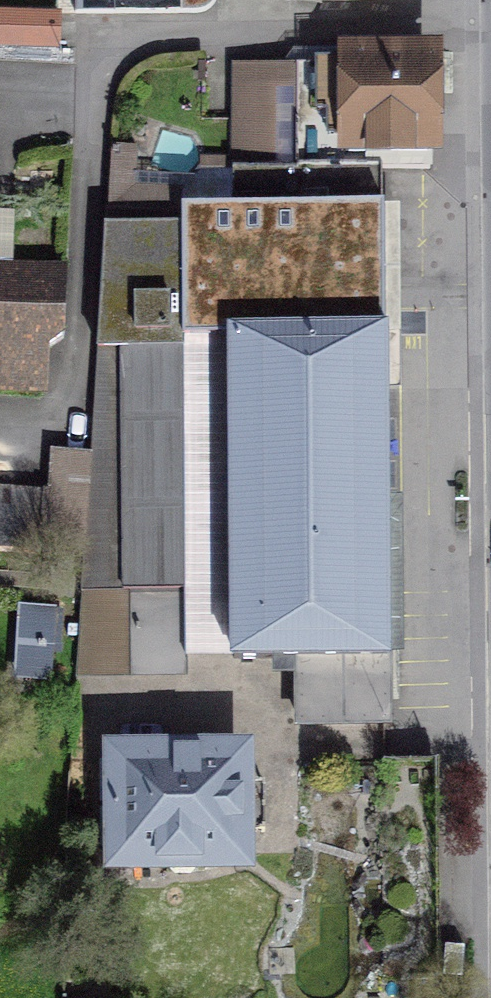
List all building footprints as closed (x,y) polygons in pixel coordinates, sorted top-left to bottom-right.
[(193,12),(211,6),(213,0),(192,0),(193,12)] [(58,47),(59,15),(0,12),(0,44),(58,47)] [(233,167),(382,167),(429,168),(431,50),(340,50),(340,63),(318,64),(318,84),(232,84),(233,166),(233,167)] [(105,225),(182,226),(182,189),(135,186),(137,148),(112,147),(105,225)] [(382,167),(233,167),(233,220),(246,219),(246,275),(383,274),(382,167)] [(87,553),(80,602),(134,602),(135,668),(186,668),(182,226),(105,225),(94,451),(87,553)] [(65,269),(0,266),(0,388),(44,391),(46,347),(62,337),(65,269)] [(232,336),(234,657),(300,657),(301,722),(386,721),(383,334),(232,336)] [(0,486),(0,550),(87,553),(94,451),(51,447),(48,488),(0,486)] [(20,607),(17,647),(47,649),(50,609),(20,607)] [(172,757),(118,757),(118,859),(163,859),(174,870),(190,869),(201,858),(240,858),(239,756),(202,756),(195,749),(179,748),(172,757)]
